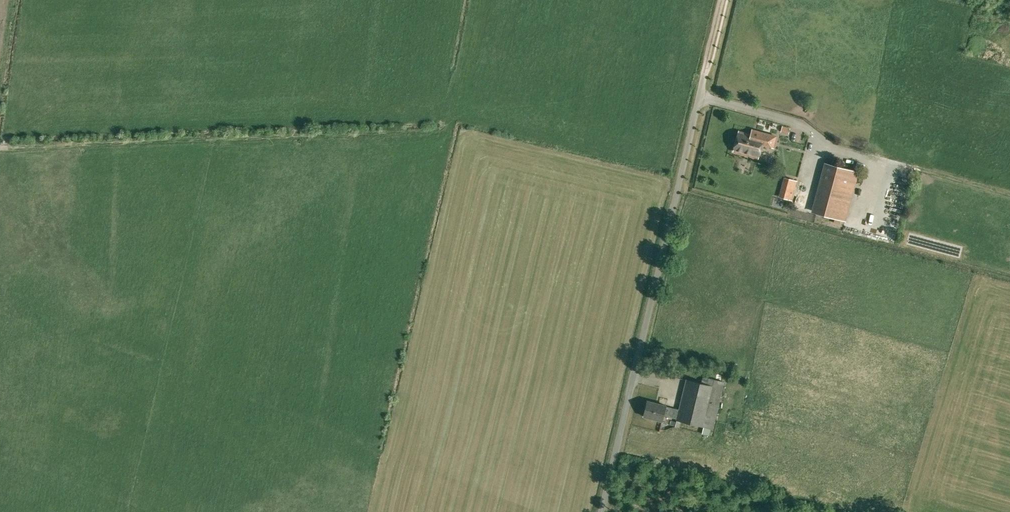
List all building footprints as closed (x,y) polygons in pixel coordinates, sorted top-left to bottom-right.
[(782,130),(791,133),(793,127),(785,124),(782,130)] [(739,131),(734,151),(758,157),(761,144),(773,147),(776,136),(756,131),(754,136),(739,131)] [(805,165),(813,167),(816,156),(808,155),(805,165)] [(858,172),(829,164),(816,213),(845,220),(858,172)] [(720,403),(710,401),(714,386),(687,379),(679,410),(666,406),(666,405),(648,401),(644,416),(662,421),(664,415),(677,418),(677,420),(704,426),(704,427),(713,430),(720,403)]
